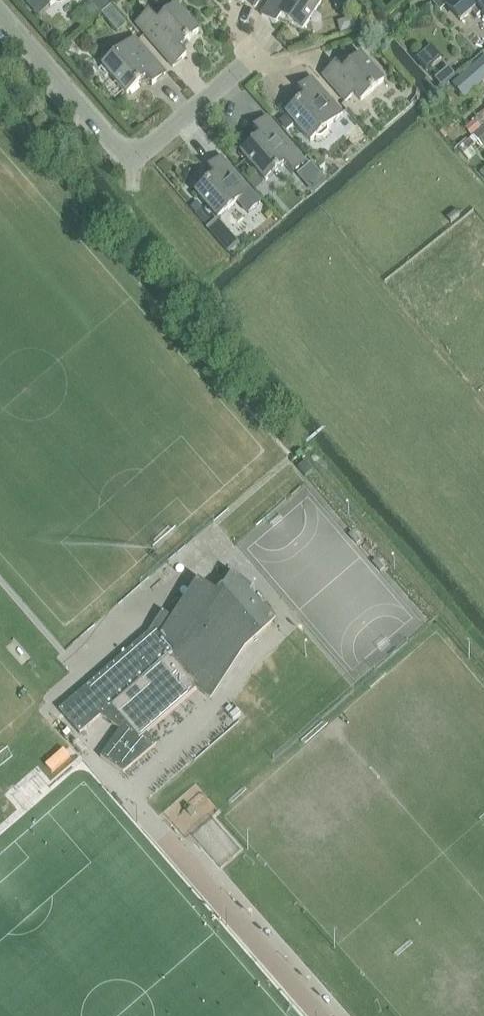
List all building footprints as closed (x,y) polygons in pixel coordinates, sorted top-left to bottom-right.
[(91,1),(102,14),(110,6),(104,0),(92,0),(91,1)] [(282,17),(303,31),(322,2),(319,0),(272,0),(262,15),(277,25),(282,17)] [(481,14),(483,17),(483,0),(449,0),(444,4),(447,7),(460,22),(471,12),(476,18),(481,14)] [(177,6),(159,22),(150,12),(136,24),(174,67),(187,55),(181,48),(200,32),(177,6)] [(110,7),(102,14),(118,33),(127,25),(110,7)] [(135,38),(103,66),(128,94),(146,78),(153,85),(166,74),(135,38)] [(432,46),(418,59),(427,70),(441,58),(432,46)] [(343,71),(337,64),(324,76),(346,102),(356,93),(362,101),(385,81),(362,55),(343,71)] [(474,89),(483,80),(483,57),(462,76),(474,89)] [(449,67),(434,79),(442,88),(448,83),(456,75),(449,67)] [(287,113),(311,142),(317,137),(322,137),(328,132),(328,127),(343,114),(312,78),(299,90),(305,97),(287,113)] [(295,123),(288,114),(280,121),(287,130),(295,123)] [(261,136),(242,153),(267,181),(285,165),(293,175),(307,163),(268,117),(254,129),(261,136)] [(471,136),(480,129),(474,122),(465,129),(471,136)] [(215,176),(196,192),(219,218),(238,202),(248,214),(262,202),(251,190),(222,157),(209,169),(215,176)] [(313,163),(299,175),(314,192),(328,180),(313,163)] [(257,176),(250,182),(256,190),(263,183),(257,176)] [(203,209),(197,214),(206,224),(212,219),(203,209)] [(156,628),(60,710),(81,734),(102,715),(113,723),(112,724),(121,730),(101,759),(123,774),(157,746),(146,734),(198,689),(199,688),(200,688),(206,692),(205,695),(211,698),(243,650),(261,634),(273,624),(250,597),(253,592),(232,578),(223,591),(223,590),(222,591),(223,592),(218,596),(198,583),(173,621),(163,615),(155,626),(155,627),(156,628)]
